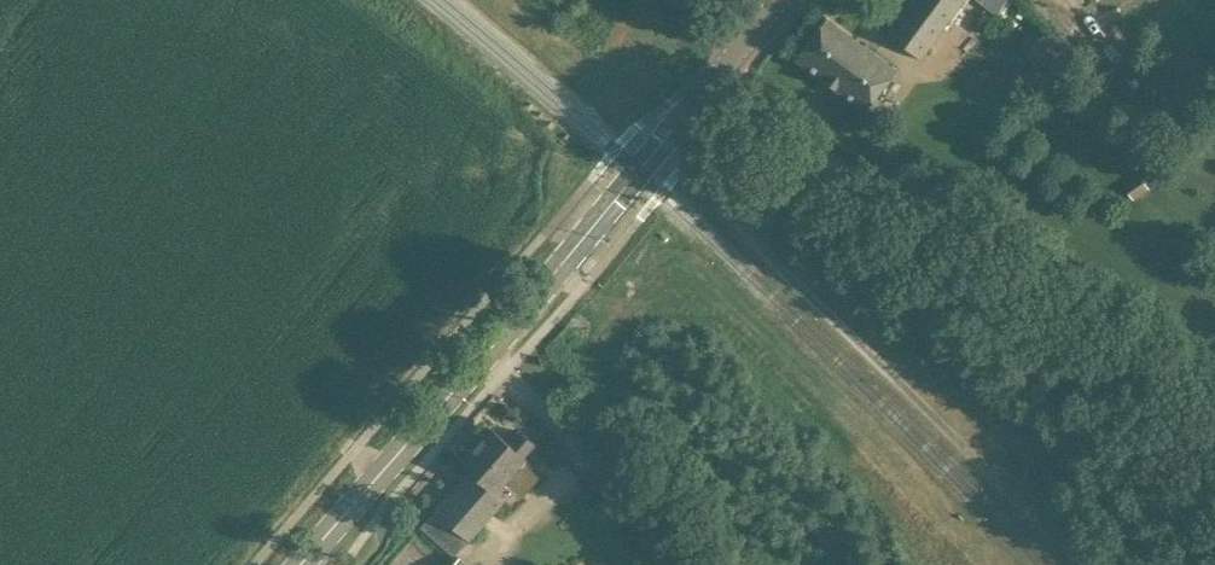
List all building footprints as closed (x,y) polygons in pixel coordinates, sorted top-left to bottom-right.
[(935,39),(964,0),(910,0),(886,33),(921,58),(927,51),(935,57),(944,46),(935,39)] [(866,111),(897,70),(825,16),(794,57),(866,111)] [(1029,49),(1058,75),(1076,55),(1047,29),(1029,49)] [(490,532),(481,525),(512,489),(503,481),(524,456),(524,455),(535,443),(519,428),(507,441),(492,427),(462,461),(471,469),(422,524),(455,553),(468,539),(469,539),(472,535),(480,543),(490,532)] [(462,554),(452,564),(475,564),(462,554)]
